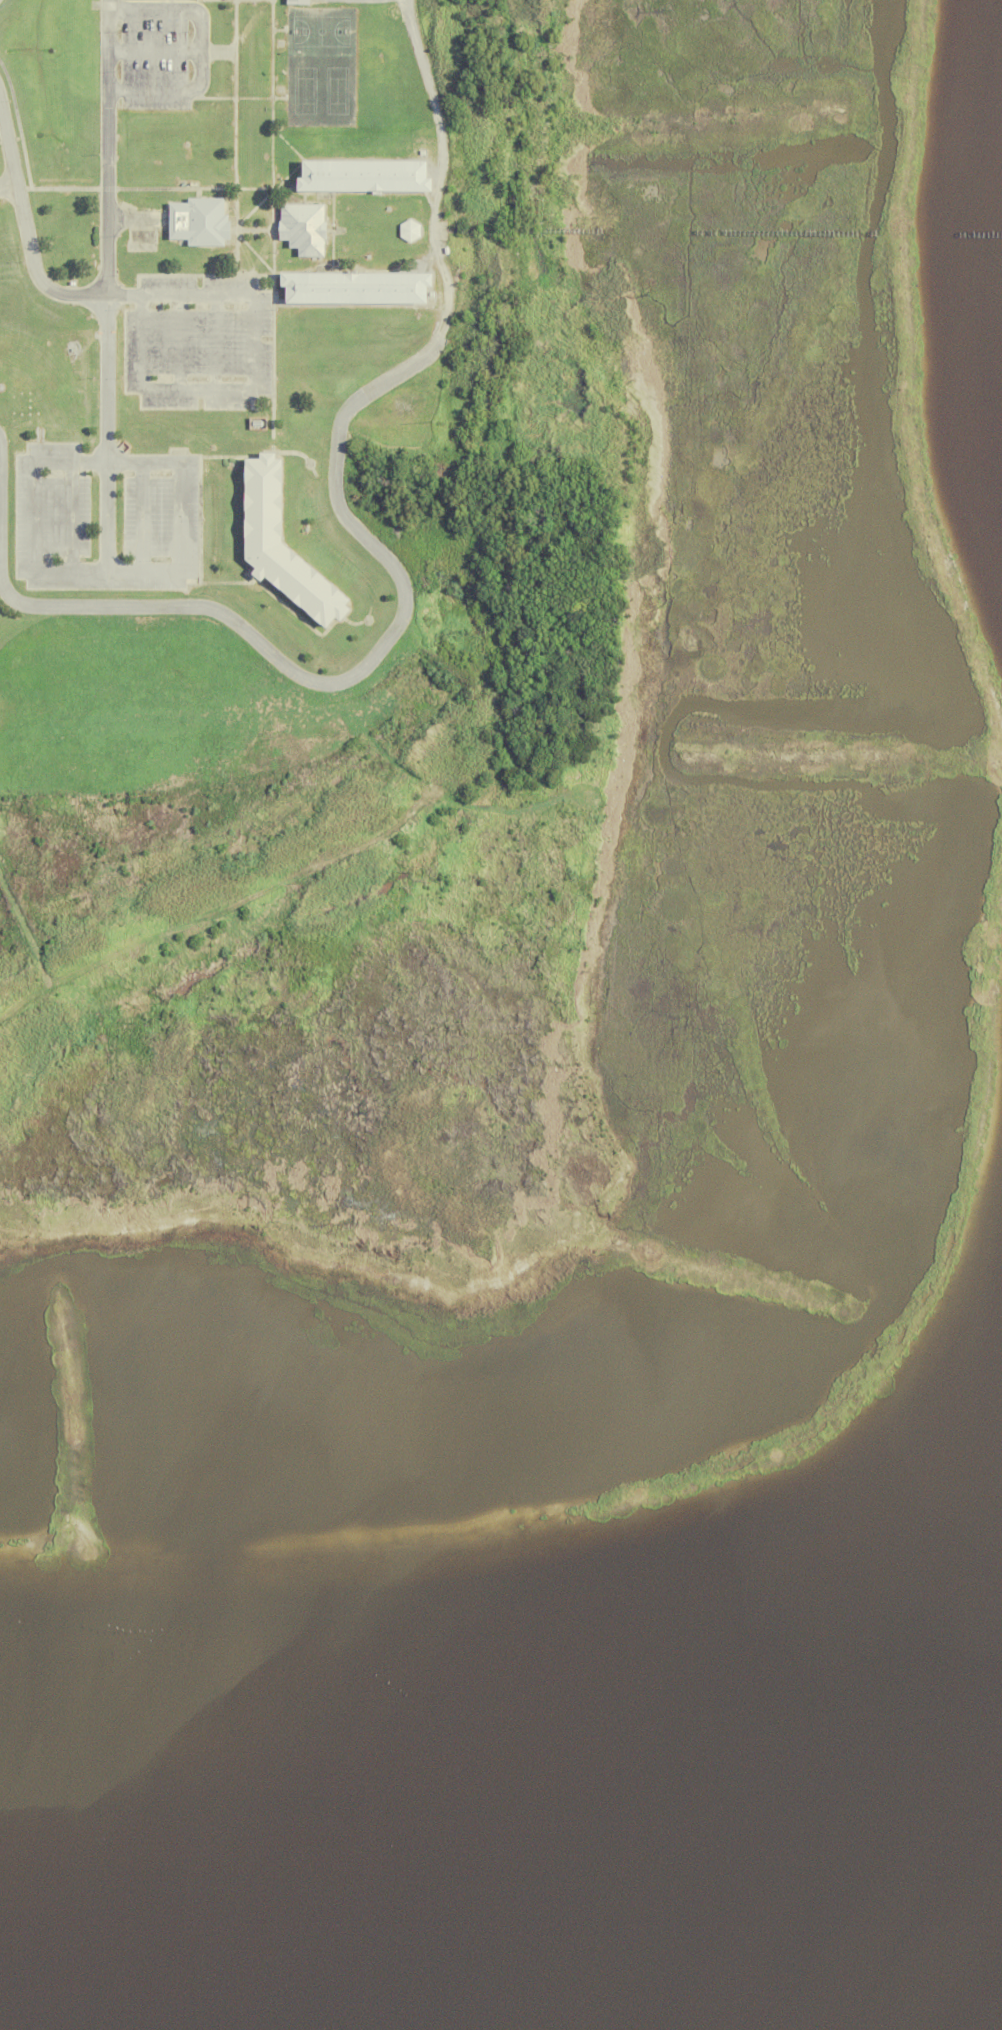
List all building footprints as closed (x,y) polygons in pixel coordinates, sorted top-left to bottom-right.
[(430,182),(430,195),(296,195),(296,182),(301,182),(301,165),(425,165),(425,182),(430,182)] [(226,216),(227,222),(229,222),(229,241),(223,241),(223,247),(187,247),(187,240),(168,240),(168,205),(187,205),(187,200),(223,200),(223,216),(226,216)] [(324,222),(324,241),(323,241),(323,258),(297,258),(297,249),(288,249),(288,241),(278,241),(278,222),(279,222),(279,205),(323,205),(323,222),(324,222)] [(399,237),(399,224),(409,218),(419,224),(419,237),(409,243),(399,237)] [(426,292),(426,309),(285,308),(285,291),(280,291),(280,277),(431,278),(431,292),(426,292)] [(281,464),(281,547),(349,605),(344,610),(349,615),(339,626),(335,622),(325,633),(264,581),(260,586),(251,578),(255,573),(244,564),(244,464),(259,464),(259,457),(274,457),(274,464),(281,464)] [(303,467),(303,462),(308,459),(313,462),(313,468),(308,470),(303,467)] [(363,625),(361,619),(365,615),(371,617),(372,623),(368,626),(363,625)]
